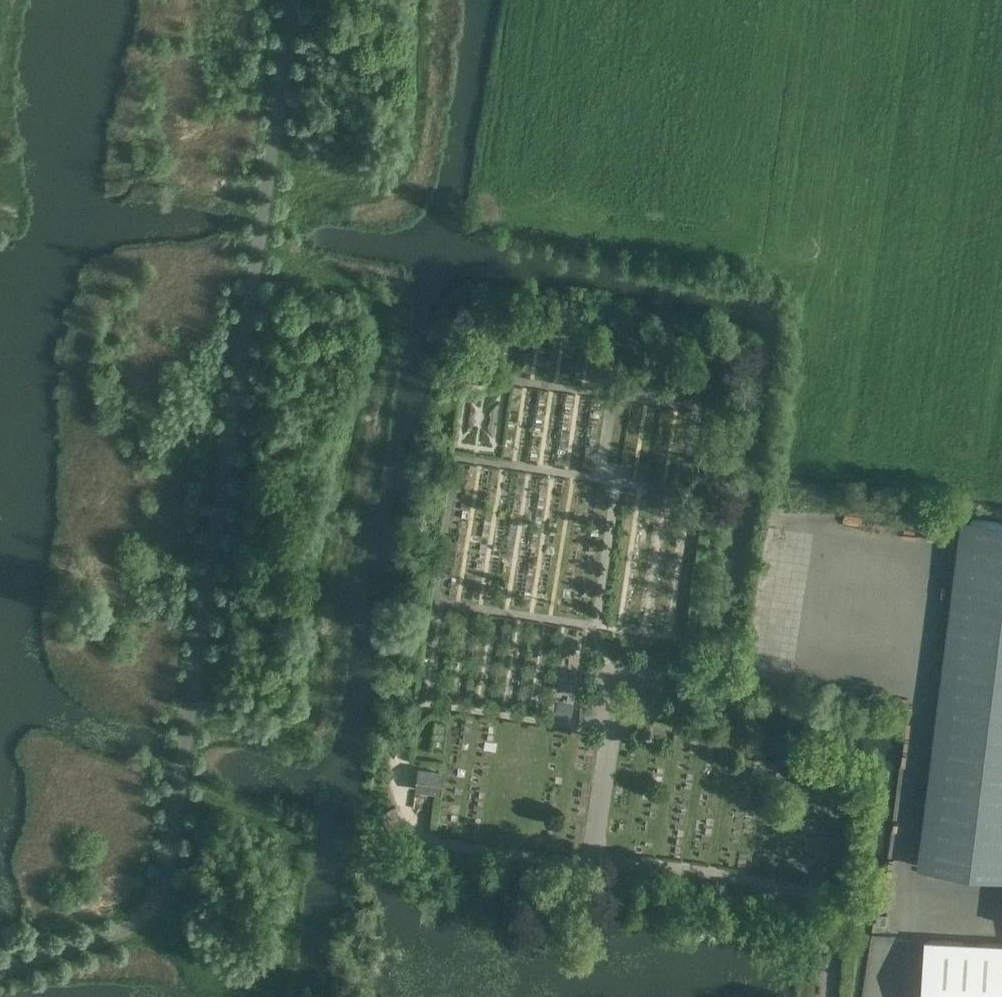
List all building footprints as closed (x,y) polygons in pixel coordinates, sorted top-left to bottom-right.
[(972,519),(962,518),(918,868),(928,869),(1001,879),(1001,523),(972,519)] [(416,789),(438,792),(441,774),(418,771),(416,789)] [(385,811),(381,813),(388,831),(397,827),(403,825),(395,806),(385,811)] [(888,914),(878,913),(877,913),(877,924),(887,924),(888,914)] [(925,940),(922,996),(1001,996),(1001,945),(925,940)]
